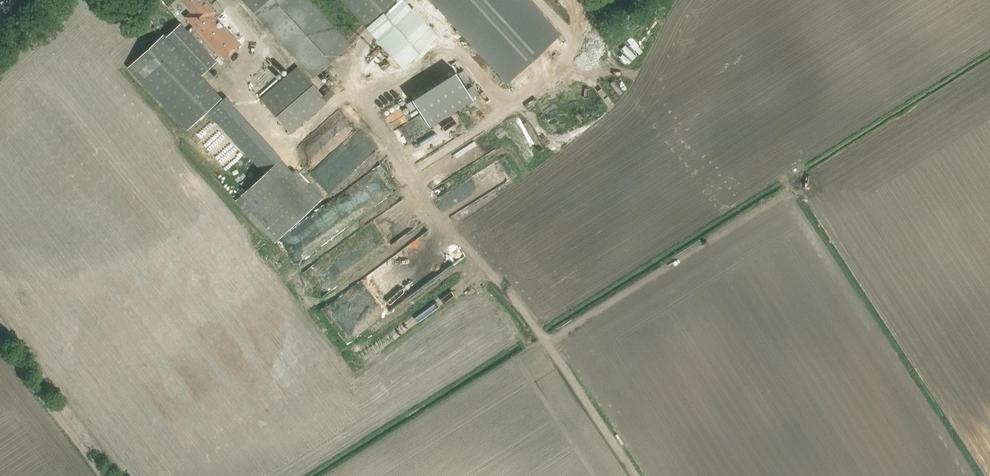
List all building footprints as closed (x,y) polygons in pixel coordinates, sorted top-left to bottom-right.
[(192,23),(210,6),(205,0),(181,0),(191,11),(185,16),(192,23)] [(313,77),(349,45),(309,0),(243,0),(313,77)] [(368,28),(372,24),(378,31),(404,8),(397,0),(342,0),(368,28)] [(192,23),(225,59),(241,44),(213,14),(216,12),(210,6),(192,23)] [(128,67),(187,130),(222,98),(201,76),(217,61),(181,23),(166,37),(164,35),(128,67)] [(421,53),(420,49),(419,46),(417,42),(413,37),(409,34),(404,31),(398,30),(393,30),(387,32),(382,34),(376,40),(373,46),(371,51),(371,57),(372,61),(375,68),(381,75),(387,78),(393,80),(400,79),(406,78),(411,75),(414,72),(418,66),(419,62),(421,57),(421,53)] [(261,98),(291,133),(329,101),(298,66),(261,98)] [(429,126),(478,100),(463,71),(408,100),(413,110),(419,107),(429,126)] [(236,200),(275,243),(323,199),(227,95),(219,102),(220,102),(209,112),(265,173),(236,200)] [(403,146),(406,152),(412,149),(409,144),(403,146)]
